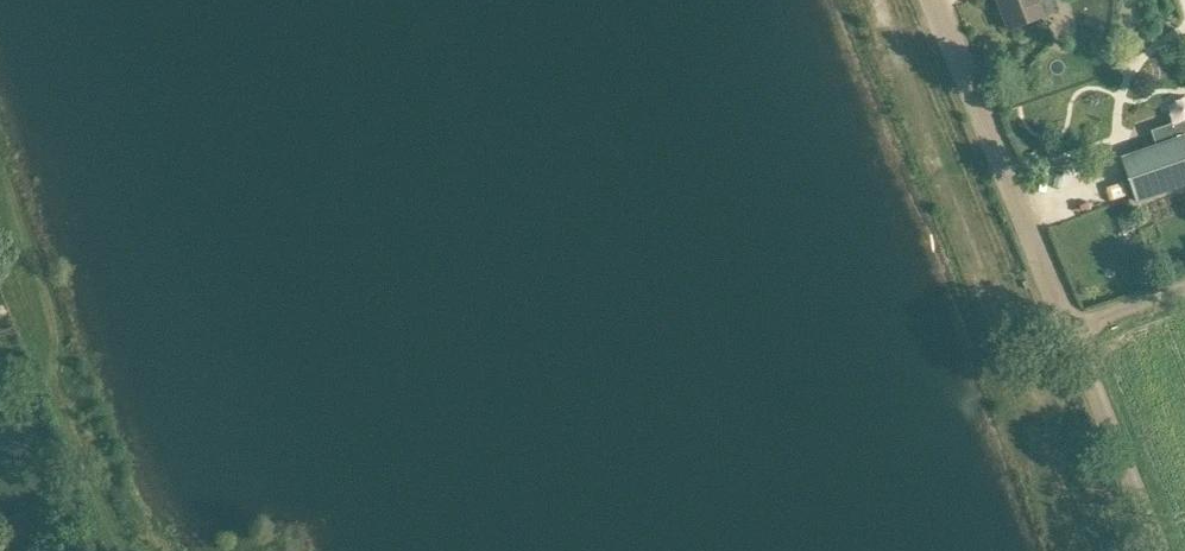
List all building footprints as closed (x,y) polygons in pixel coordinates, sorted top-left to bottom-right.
[(1010,31),(1044,18),(1039,4),(1050,0),(998,0),(1010,31)] [(1123,158),(1137,201),(1184,184),(1184,119),(1151,131),(1156,147),(1144,151),(1123,158)] [(1135,285),(1132,275),(1122,278),(1125,288),(1135,285)]
